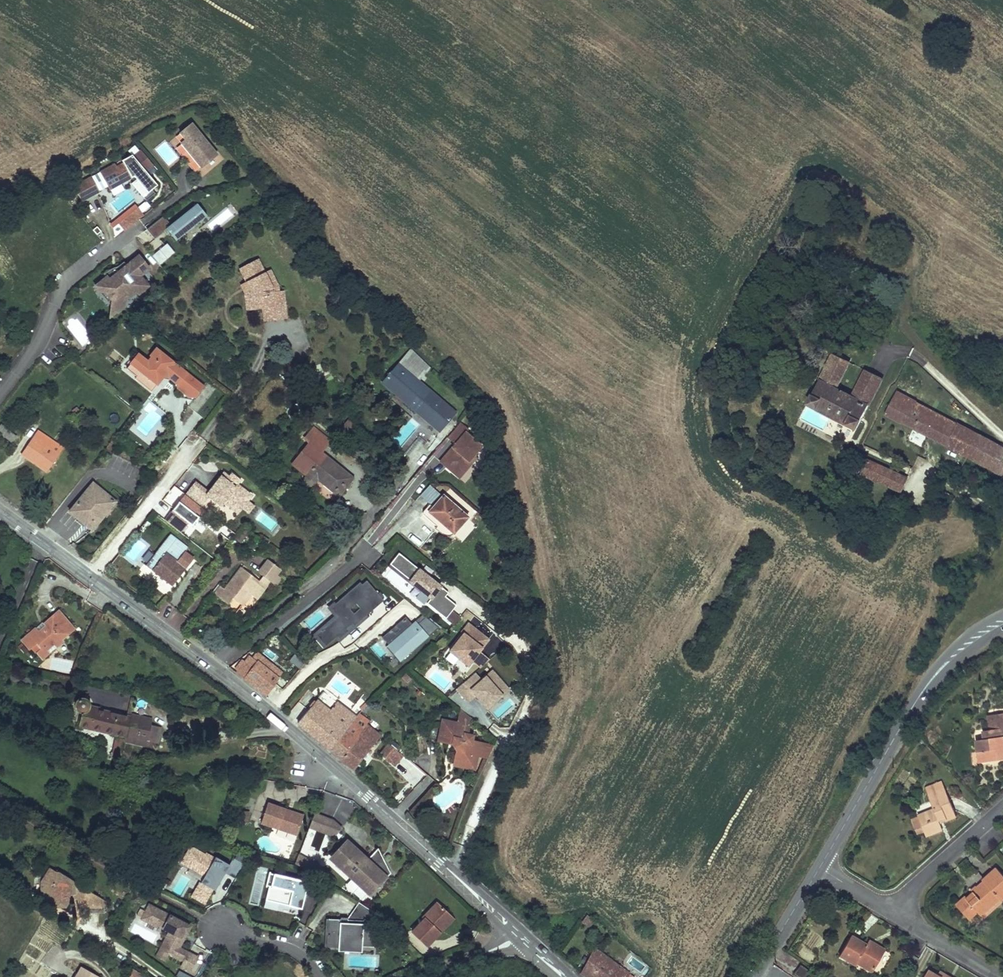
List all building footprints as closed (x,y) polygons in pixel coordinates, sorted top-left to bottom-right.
[(192,127),(182,137),(187,143),(183,147),(205,170),(220,156),(192,127)] [(118,166),(103,174),(111,188),(122,182),(124,185),(137,178),(139,181),(134,185),(149,202),(158,195),(155,192),(160,187),(149,174),(157,167),(144,152),(136,159),(135,157),(125,162),(127,165),(120,169),(118,166)] [(103,174),(95,178),(102,193),(111,188),(103,174)] [(95,178),(77,188),(84,202),(102,193),(95,178)] [(122,182),(111,188),(112,191),(124,185),(122,182)] [(165,216),(148,229),(156,239),(168,229),(177,241),(208,216),(198,204),(172,225),(165,216)] [(231,204),(207,223),(213,231),(237,212),(231,204)] [(137,205),(108,221),(116,234),(145,218),(137,205)] [(146,243),(153,237),(147,230),(140,236),(146,243)] [(167,260),(175,252),(167,243),(159,250),(167,260)] [(151,270),(141,257),(128,267),(126,264),(119,269),(121,274),(117,277),(114,273),(112,271),(106,276),(109,279),(97,288),(101,294),(106,294),(112,301),(111,303),(111,304),(110,305),(111,307),(111,308),(111,310),(112,311),(113,313),(115,315),(123,309),(123,302),(121,300),(130,292),(140,295),(150,287),(141,277),(151,270)] [(265,271),(259,257),(240,265),(246,279),(250,288),(250,307),(260,307),(271,306),(272,319),(284,319),(282,291),(278,291),(272,291),(271,287),(265,271)] [(277,285),(271,269),(265,271),(271,287),(272,291),(278,291),(277,285)] [(250,307),(250,288),(246,279),(240,281),(244,289),(244,308),(250,307)] [(272,319),(271,306),(260,307),(261,320),(272,319)] [(83,345),(96,334),(76,311),(63,323),(83,345)] [(127,369),(137,377),(139,375),(147,376),(157,385),(164,377),(170,378),(179,385),(178,388),(189,397),(191,393),(196,397),(204,387),(178,366),(172,365),(173,362),(157,349),(151,356),(152,357),(148,362),(138,354),(127,369)] [(410,350),(381,383),(439,431),(456,411),(426,386),(428,383),(423,379),(431,369),(410,350)] [(851,362),(834,354),(809,404),(857,429),(883,378),(867,370),(853,397),(837,389),(851,362)] [(298,365),(288,358),(279,370),(288,378),(298,365)] [(969,361),(962,358),(959,364),(967,367),(969,361)] [(996,373),(969,361),(967,367),(994,379),(996,373)] [(994,379),(967,367),(964,372),(991,385),(994,379)] [(147,376),(139,375),(137,377),(136,379),(152,392),(157,385),(147,376)] [(960,425),(898,392),(886,414),(958,451),(969,431),(959,426),(960,425)] [(358,430),(347,420),(340,428),(352,438),(354,434),(358,430)] [(469,448),(476,440),(460,426),(463,423),(460,421),(447,437),(449,439),(447,442),(447,447),(443,452),(440,455),(439,456),(439,457),(439,458),(439,459),(440,460),(441,461),(446,465),(456,465),(463,456),(466,458),(472,450),(469,448)] [(3,425),(0,428),(0,431),(13,442),(16,437),(3,425)] [(344,469),(323,453),(321,451),(329,441),(313,428),(305,439),(309,442),(291,464),(306,475),(305,477),(304,479),(304,480),(304,482),(304,483),(305,484),(306,485),(307,486),(308,486),(310,487),(311,487),(312,487),(314,486),(318,480),(339,497),(352,480),(342,472),(344,469)] [(352,438),(340,428),(339,430),(350,439),(352,438)] [(38,431),(34,436),(60,454),(63,449),(38,431)] [(969,431),(958,451),(1002,475),(1002,449),(969,431)] [(60,454),(34,436),(23,453),(28,456),(27,457),(47,472),(60,454)] [(466,458),(463,456),(456,465),(446,465),(454,472),(466,458)] [(907,479),(867,460),(861,473),(901,492),(907,479)] [(354,477),(344,469),(342,472),(352,480),(354,477)] [(196,480),(186,494),(202,506),(210,496),(221,505),(224,501),(233,508),(238,501),(249,500),(253,494),(239,482),(242,479),(233,471),(230,474),(225,470),(209,490),(196,480)] [(115,502),(94,484),(71,511),(93,529),(115,502)] [(955,499),(936,488),(931,495),(941,501),(951,507),(955,499)] [(175,509),(187,495),(184,493),(172,507),(175,509)] [(202,506),(187,495),(175,509),(174,511),(180,516),(179,518),(188,525),(202,506)] [(468,516),(443,495),(432,507),(429,504),(423,511),(424,515),(440,529),(440,522),(453,533),(468,516)] [(941,501),(931,495),(928,502),(937,507),(941,501)] [(255,504),(249,500),(238,501),(233,508),(239,513),(243,507),(249,512),(255,504)] [(239,543),(250,533),(244,527),(234,537),(239,543)] [(187,547),(170,532),(154,552),(145,563),(147,565),(173,586),(194,559),(185,552),(184,551),(187,547)] [(145,563),(154,552),(152,551),(144,562),(145,563)] [(400,554),(390,565),(411,582),(410,583),(431,600),(427,604),(447,619),(458,606),(443,594),(446,590),(400,554)] [(258,581),(242,568),(225,590),(219,597),(228,604),(233,598),(240,603),(248,592),(251,594),(257,599),(266,587),(265,586),(269,581),(274,573),(275,574),(280,569),(268,560),(258,572),(262,576),(258,581)] [(167,594),(172,586),(146,569),(140,577),(167,594)] [(280,578),(275,574),(274,573),(269,581),(274,585),(280,578)] [(384,600),(367,580),(362,584),(360,582),(331,608),(338,616),(312,638),(314,640),(316,639),(318,637),(326,646),(337,636),(340,639),(349,630),(347,628),(353,623),(355,625),(384,600)] [(225,590),(220,586),(215,593),(219,597),(225,590)] [(251,594),(248,592),(240,603),(243,605),(251,594)] [(48,652),(56,646),(57,648),(64,642),(63,640),(75,630),(60,611),(37,630),(36,628),(21,641),(22,642),(29,650),(32,648),(41,658),(43,660),(50,654),(48,652)] [(454,611),(447,619),(450,621),(456,613),(454,611)] [(441,628),(424,613),(414,622),(408,615),(398,623),(401,627),(397,631),(394,627),(383,637),(402,660),(441,628)] [(456,613),(450,621),(455,625),(461,617),(456,613)] [(463,634),(449,651),(468,666),(471,661),(480,668),(489,660),(479,651),(488,640),(468,623),(461,632),(463,634)] [(318,637),(316,639),(324,648),(326,646),(318,637)] [(253,657),(250,655),(237,673),(266,695),(279,679),(256,662),(255,663),(251,659),(253,657)] [(424,675),(445,693),(456,681),(434,663),(424,675)] [(475,673),(456,689),(468,703),(476,696),(480,692),(483,696),(479,700),(487,709),(502,696),(495,687),(501,681),(493,671),(482,680),(475,673)] [(401,678),(407,683),(411,679),(406,674),(401,678)] [(509,690),(501,681),(495,687),(502,696),(509,690)] [(186,691),(184,698),(200,702),(206,691),(190,686),(189,692),(186,691)] [(495,704),(490,708),(498,718),(517,704),(510,696),(497,706),(495,704)] [(299,723),(355,768),(380,736),(365,724),(368,721),(359,714),(356,717),(337,702),(335,706),(328,701),(326,704),(319,698),(299,723)] [(83,713),(79,726),(126,737),(128,731),(139,733),(137,739),(156,743),(158,744),(159,740),(156,740),(158,731),(161,732),(162,727),(151,725),(143,723),(144,718),(132,715),(131,717),(90,708),(90,704),(89,703),(87,700),(84,699),(81,699),(78,701),(76,703),(76,706),(77,709),(80,712),(83,713)] [(456,723),(442,720),(440,726),(437,741),(457,745),(452,765),(474,769),(477,754),(487,757),(493,745),(471,740),(472,735),(466,733),(470,718),(459,709),(456,723)] [(995,715),(997,729),(990,730),(984,731),(985,740),(977,741),(978,751),(971,752),(974,766),(981,765),(981,763),(1002,760),(1002,742),(1001,743),(1000,738),(1002,738),(1002,714),(995,715)] [(988,716),(990,730),(997,729),(995,715),(988,716)] [(440,726),(437,725),(436,725),(434,726),(433,726),(432,727),(431,727),(430,729),(429,730),(429,731),(428,732),(428,739),(437,741),(440,726)] [(139,733),(128,731),(126,737),(125,741),(155,748),(156,743),(137,739),(139,733)] [(121,757),(124,741),(116,739),(112,755),(121,757)] [(403,755),(389,744),(381,754),(392,765),(394,762),(392,760),(396,756),(399,760),(403,755)] [(957,817),(942,781),(928,787),(931,795),(929,796),(935,810),(918,816),(925,832),(925,834),(942,827),(940,823),(939,820),(946,817),(947,821),(957,817)] [(342,799),(333,814),(348,822),(357,807),(342,799)] [(298,835),(303,819),(285,813),(286,809),(269,804),(262,823),(298,835)] [(303,819),(305,816),(286,809),(285,813),(303,819)] [(333,820),(315,814),(310,828),(335,837),(342,828),(333,820)] [(918,816),(913,819),(919,835),(925,832),(918,816)] [(942,827),(925,834),(927,837),(943,830),(942,827)] [(350,840),(332,859),(370,895),(391,873),(379,847),(368,858),(350,840)] [(228,868),(206,854),(205,856),(193,849),(192,850),(190,849),(186,856),(193,860),(189,868),(204,877),(201,884),(200,883),(195,891),(196,892),(193,897),(204,904),(207,898),(208,899),(217,883),(213,880),(218,871),(223,873),(235,880),(244,865),(233,859),(228,868)] [(186,856),(181,864),(189,868),(193,860),(186,856)] [(1002,901),(1002,875),(997,868),(983,880),(984,881),(977,887),(979,890),(976,893),(974,892),(968,898),(966,897),(959,902),(968,911),(973,907),(979,913),(982,916),(1001,900),(1002,902),(1002,901)] [(60,875),(50,869),(42,881),(42,891),(48,895),(47,897),(62,907),(65,906),(70,899),(74,893),(78,894),(79,899),(81,908),(87,908),(88,912),(104,913),(103,908),(107,903),(82,887),(79,887),(75,888),(75,884),(75,883),(61,874),(60,875)] [(223,873),(218,871),(213,880),(217,883),(223,873)] [(305,895),(308,883),(276,876),(274,884),(271,883),(271,887),(305,895)] [(269,887),(266,901),(302,909),(304,901),(305,902),(306,897),(305,897),(305,895),(271,887),(269,887)] [(364,905),(359,902),(348,918),(348,920),(348,922),(341,922),(341,920),(329,919),(328,937),(339,938),(339,946),(374,948),(375,927),(378,919),(370,911),(364,905)] [(968,911),(959,902),(957,905),(971,920),(979,913),(973,907),(968,911)] [(425,919),(412,932),(427,946),(440,932),(437,930),(451,916),(437,903),(423,917),(425,919)] [(190,925),(150,904),(142,918),(156,926),(157,925),(170,931),(168,934),(173,937),(172,947),(169,952),(186,961),(183,967),(191,971),(199,957),(181,948),(186,939),(183,937),(186,931),(187,931),(188,931),(189,931),(190,930),(191,929),(191,928),(191,927),(190,926),(190,925)] [(453,918),(451,916),(437,930),(440,932),(453,918)] [(157,955),(165,959),(169,952),(172,947),(173,937),(168,934),(157,955)] [(339,938),(328,937),(328,945),(339,946),(339,938)] [(866,946),(850,937),(838,956),(855,966),(857,963),(873,971),(885,950),(875,944),(874,947),(867,943),(866,946)] [(619,966),(594,948),(592,952),(617,970),(619,966)] [(215,955),(210,951),(205,959),(210,962),(215,955)] [(619,966),(617,970),(592,952),(581,972),(587,976),(634,976),(629,973),(619,966)] [(910,954),(909,957),(916,962),(918,958),(910,954)] [(795,974),(800,976),(804,976),(809,970),(800,965),(795,974)] [(82,966),(76,976),(101,976),(82,966)]
